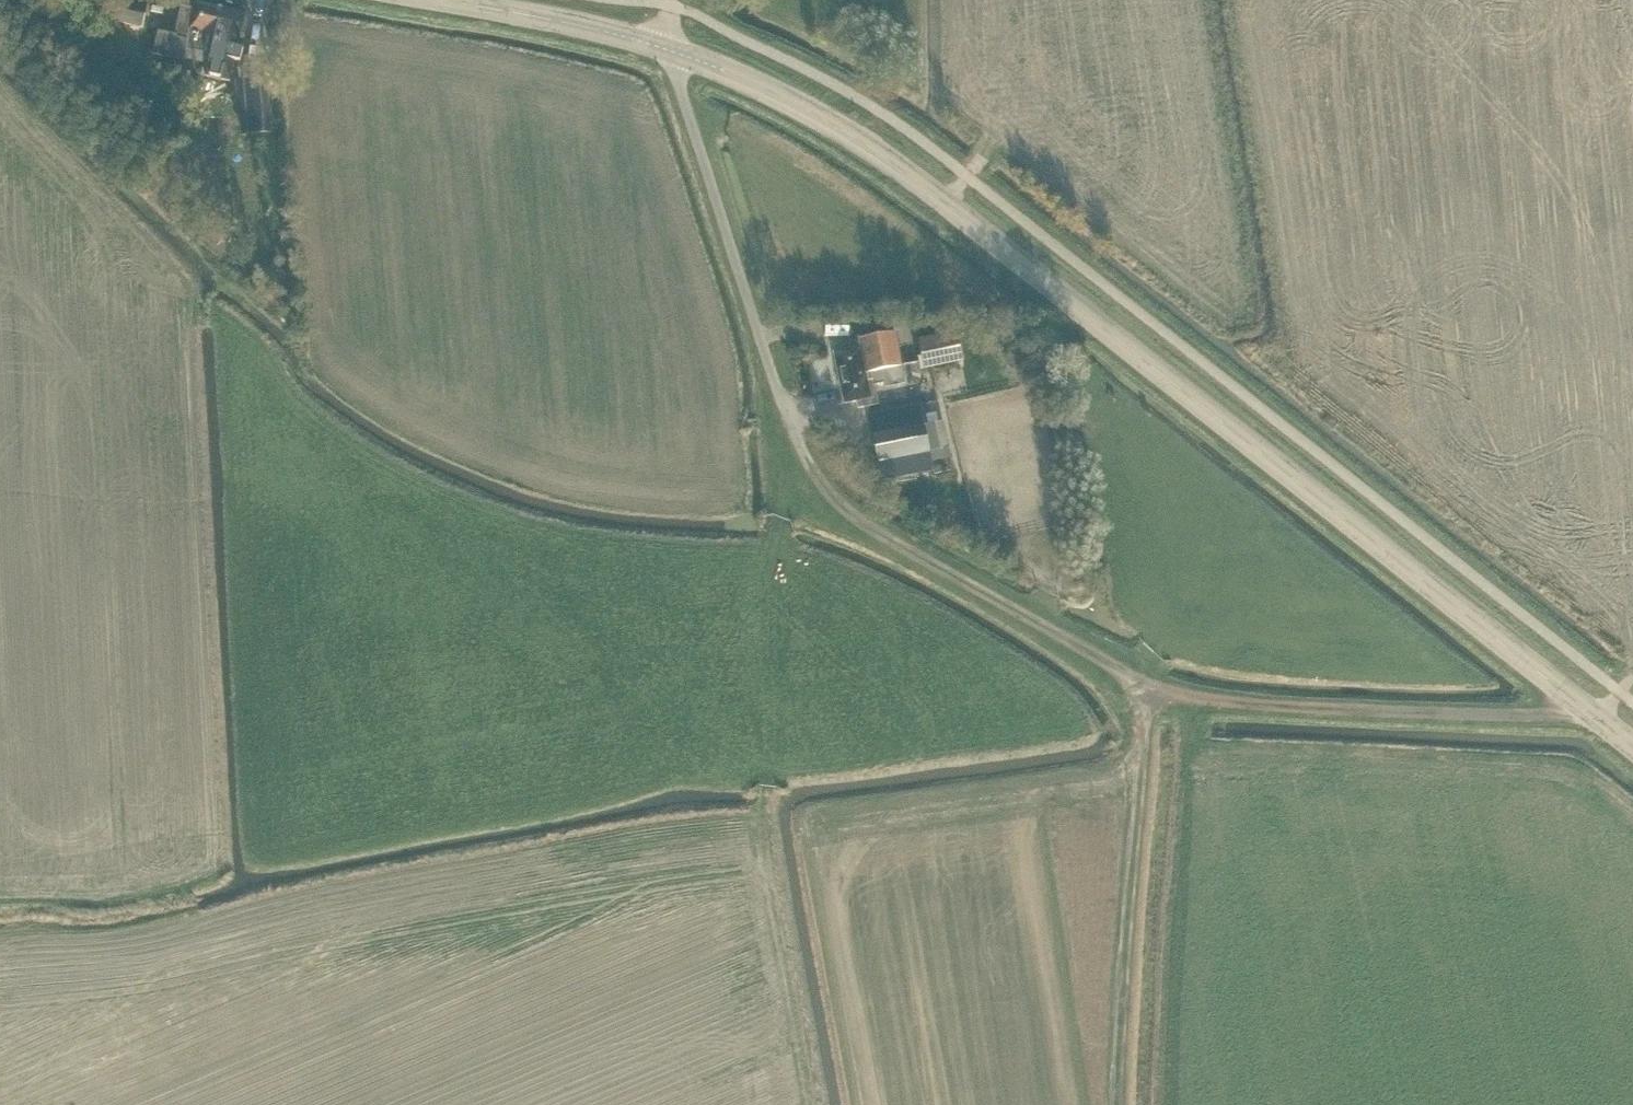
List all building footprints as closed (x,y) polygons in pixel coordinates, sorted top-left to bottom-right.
[(142,29),(147,5),(119,0),(115,0),(111,23),(142,29)] [(212,44),(220,9),(196,3),(195,9),(190,29),(194,30),(193,33),(198,35),(197,41),(212,44)] [(152,56),(183,63),(190,29),(195,9),(180,6),(173,36),(157,32),(152,56)] [(212,44),(211,48),(209,55),(234,60),(235,53),(236,53),(244,14),(220,9),(212,44)] [(239,81),(237,82),(242,137),(260,135),(259,124),(271,123),(267,79),(266,79),(239,81)] [(857,409),(877,405),(872,382),(867,383),(866,374),(901,367),(894,333),(858,340),(860,349),(834,354),(844,404),(855,402),(857,409)] [(917,368),(924,367),(962,359),(957,334),(919,342),(922,353),(914,355),(917,368)] [(867,416),(881,482),(933,471),(931,462),(950,459),(942,422),(936,423),(934,415),(926,417),(923,404),(867,416)]
